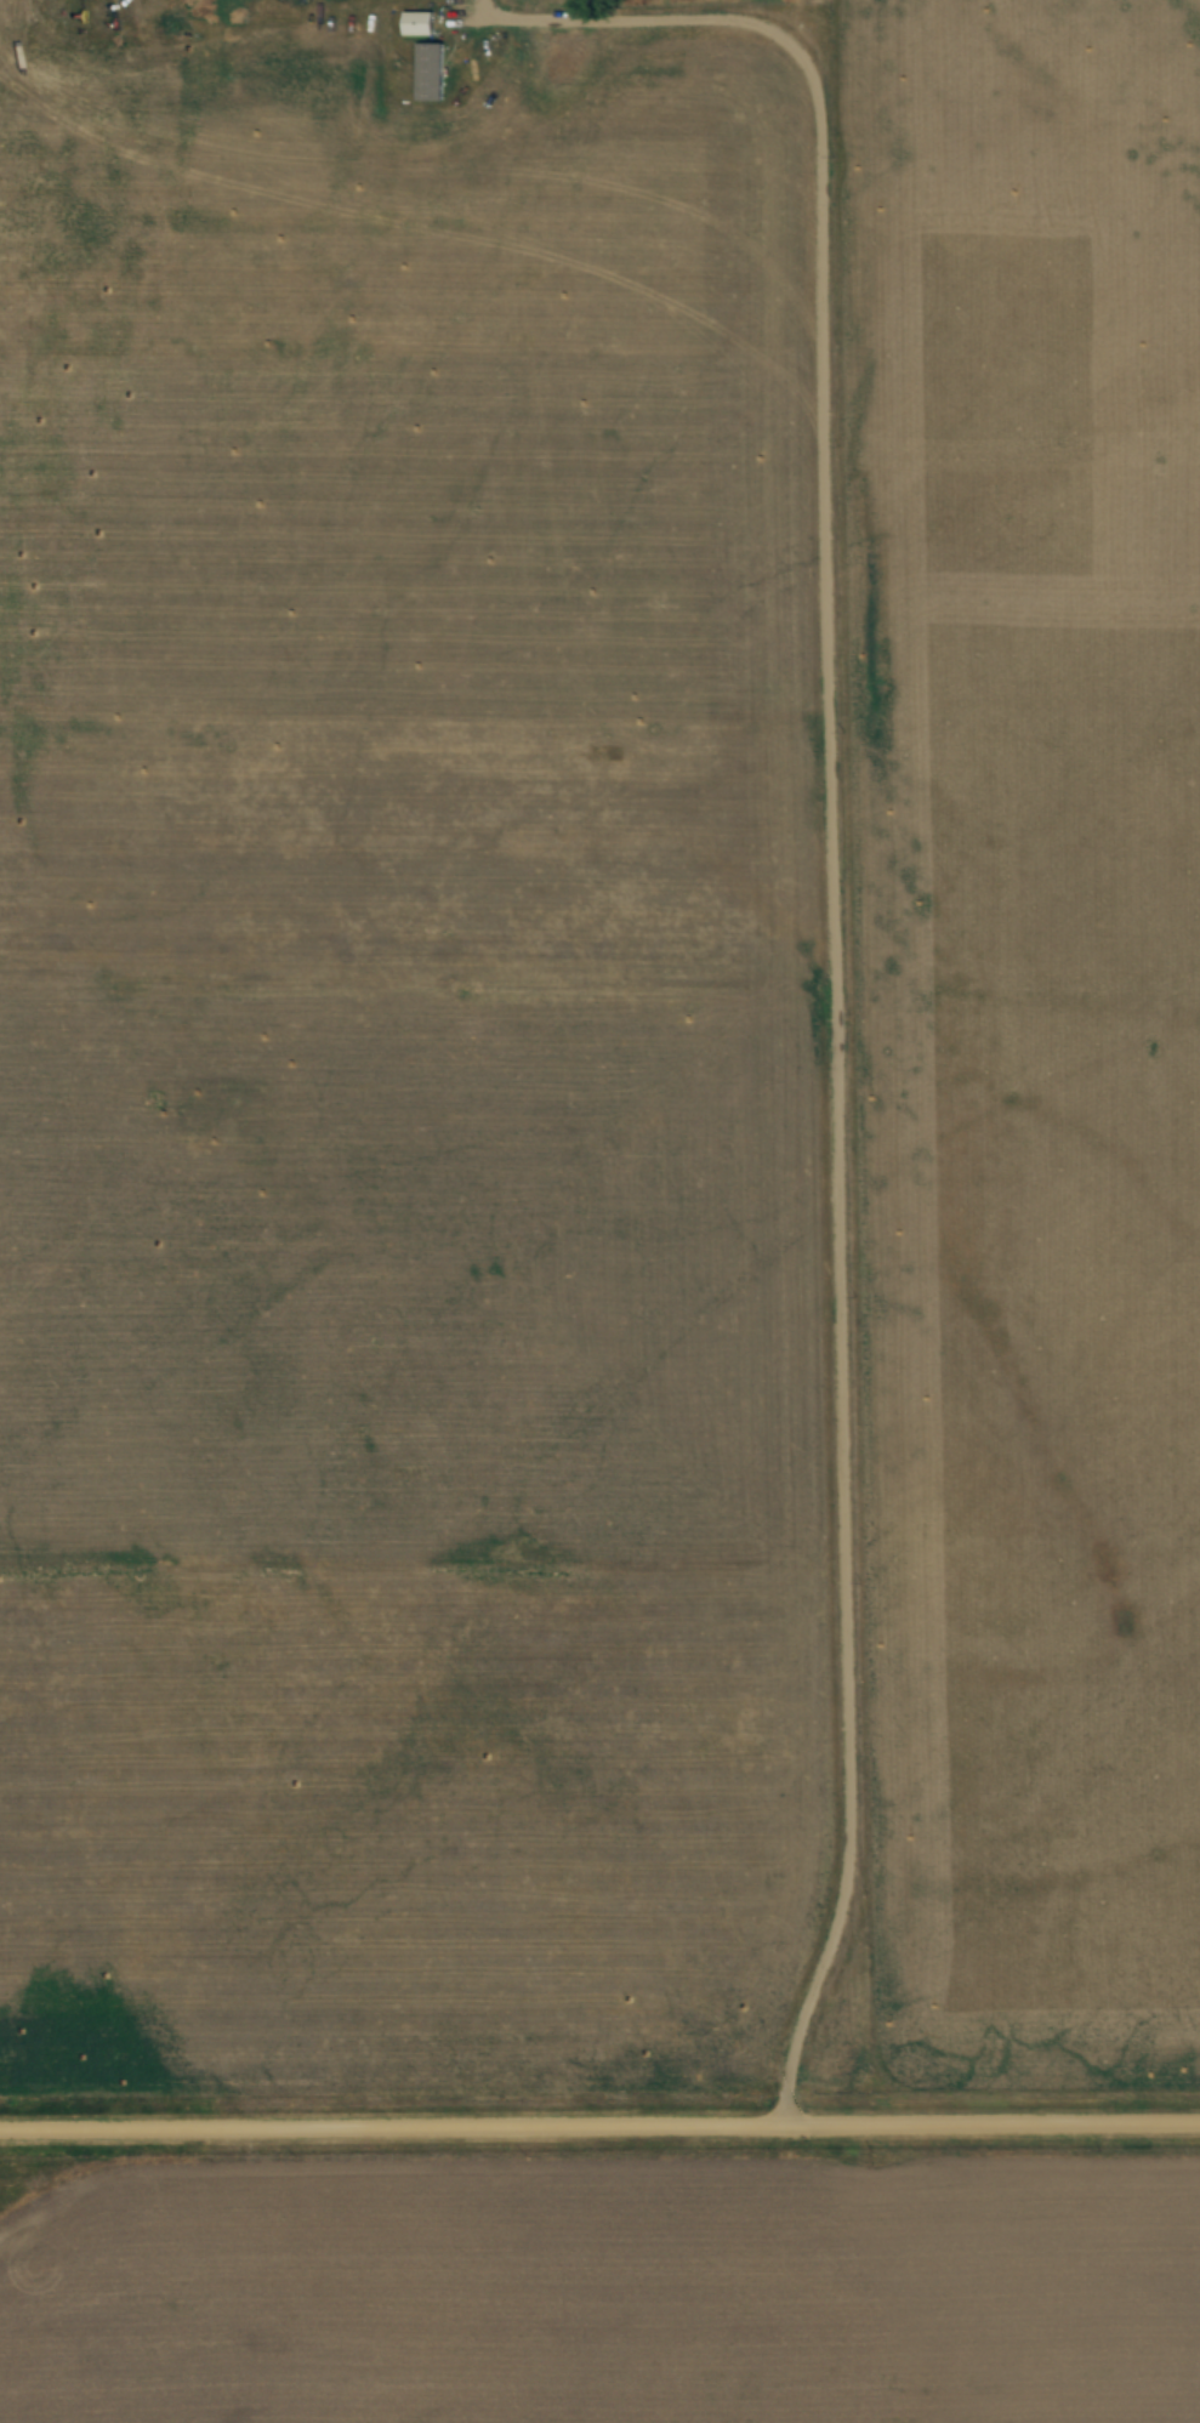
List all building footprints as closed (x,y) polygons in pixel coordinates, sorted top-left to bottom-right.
[(428,13),(397,13),(397,36),(428,36),(428,13)] [(411,101),(439,101),(439,44),(411,44),(411,101)]
